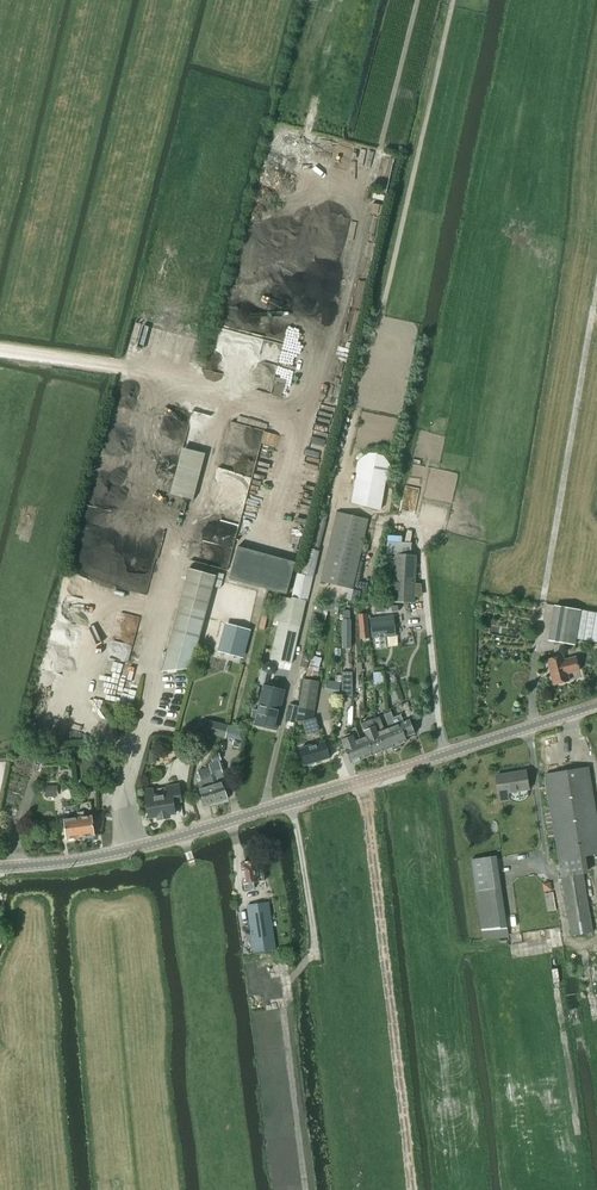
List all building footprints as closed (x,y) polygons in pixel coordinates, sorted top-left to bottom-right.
[(358,472),(352,504),(379,511),(387,479),(387,478),(387,477),(388,477),(388,476),(388,475),(389,475),(389,474),(389,473),(389,472),(389,471),(389,470),(389,469),(389,468),(389,467),(389,466),(389,465),(388,464),(388,463),(388,462),(387,462),(387,461),(386,460),(385,459),(385,458),(384,458),(383,457),(382,456),(381,456),(381,455),(380,455),(379,455),(378,454),(377,454),(376,454),(375,454),(374,454),(373,454),(372,454),(371,454),(370,454),(369,454),(368,454),(368,455),(367,455),(366,455),(366,456),(365,456),(364,456),(364,457),(363,457),(363,458),(362,458),(362,459),(361,459),(361,460),(360,460),(360,461),(359,462),(359,463),(358,464),(358,465),(358,466),(358,467),(357,467),(357,468),(357,469),(357,470),(357,471),(358,472)] [(318,550),(328,514),(320,512),(311,549),(308,548),(301,575),(298,574),(292,600),(280,597),(274,621),(279,622),(271,659),(292,664),(306,601),(307,601),(312,580),(320,551),(318,550)] [(352,589),(369,520),(337,512),(321,582),(352,589)] [(238,546),(229,579),(287,595),(295,562),(238,546)] [(414,603),(417,555),(395,554),(393,602),(414,603)] [(167,652),(163,652),(165,672),(192,669),(214,586),(217,576),(189,568),(167,652)] [(217,576),(214,586),(220,588),(224,575),(218,573),(217,576)] [(354,590),(352,599),(357,600),(358,600),(360,591),(354,590)] [(555,606),(549,641),(575,646),(576,640),(596,643),(596,613),(555,606)] [(367,613),(359,614),(360,634),(369,633),(367,613)] [(394,616),(370,619),(372,638),(374,638),(375,650),(387,648),(386,637),(396,636),(394,616)] [(351,620),(342,620),(342,649),(351,649),(351,620)] [(248,630),(228,624),(220,652),(241,658),(248,630)] [(564,660),(563,656),(547,660),(554,685),(569,681),(568,674),(579,671),(576,657),(564,660)] [(301,660),(300,667),(307,669),(309,662),(301,660)] [(267,676),(275,674),(276,666),(271,661),(264,663),(262,671),(267,676)] [(317,679),(320,668),(309,666),(307,677),(317,679)] [(384,671),(373,673),(375,689),(386,688),(384,671)] [(306,735),(320,731),(316,718),(314,712),(319,682),(303,680),(299,706),(301,707),(298,721),(304,722),(302,722),(306,735)] [(253,710),(252,717),(256,719),(255,725),(276,730),(285,691),(264,686),(258,711),(253,710)] [(287,719),(286,721),(295,723),(295,722),(295,721),(295,720),(299,707),(290,705),(287,719)] [(387,714),(384,715),(390,729),(389,729),(397,749),(401,748),(400,744),(407,741),(406,737),(415,733),(410,721),(404,723),(401,715),(393,718),(391,712),(387,714)] [(379,717),(372,720),(385,750),(392,747),(393,751),(397,749),(389,729),(385,731),(379,717)] [(372,720),(362,724),(367,738),(373,754),(385,750),(372,720)] [(219,736),(222,724),(210,721),(207,733),(219,736)] [(229,726),(222,724),(219,736),(226,738),(226,734),(231,735),(232,732),(235,733),(234,740),(243,742),(246,729),(229,726)] [(356,727),(351,729),(354,736),(353,736),(362,759),(373,754),(367,738),(361,740),(356,727)] [(353,736),(342,741),(351,763),(362,759),(353,736)] [(305,765),(330,758),(325,742),(300,749),(305,765)] [(209,768),(206,769),(217,803),(228,800),(223,783),(219,784),(217,779),(224,777),(218,761),(208,764),(209,768)] [(593,933),(583,874),(589,873),(586,856),(596,854),(596,820),(589,768),(545,775),(559,860),(562,877),(571,936),(593,933)] [(203,783),(198,784),(205,807),(217,803),(206,769),(199,771),(203,783)] [(526,771),(496,776),(499,794),(500,794),(501,801),(509,800),(508,793),(529,790),(526,771)] [(170,818),(169,815),(176,814),(174,803),(181,801),(179,785),(145,791),(150,818),(158,817),(158,820),(170,818)] [(55,786),(45,786),(45,798),(56,797),(55,786)] [(85,817),(84,812),(78,813),(78,818),(81,838),(95,836),(93,816),(85,817)] [(67,840),(81,838),(78,818),(64,820),(67,840)] [(482,931),(507,928),(497,856),(471,858),(482,931)] [(257,873),(256,862),(253,860),(248,861),(246,863),(246,864),(241,864),(244,884),(245,890),(255,889),(254,883),(263,881),(262,872),(257,873)] [(551,883),(543,885),(545,893),(553,891),(551,883)] [(254,953),(276,950),(269,903),(247,906),(254,953)] [(260,992),(272,990),(268,966),(257,968),(260,992)]
